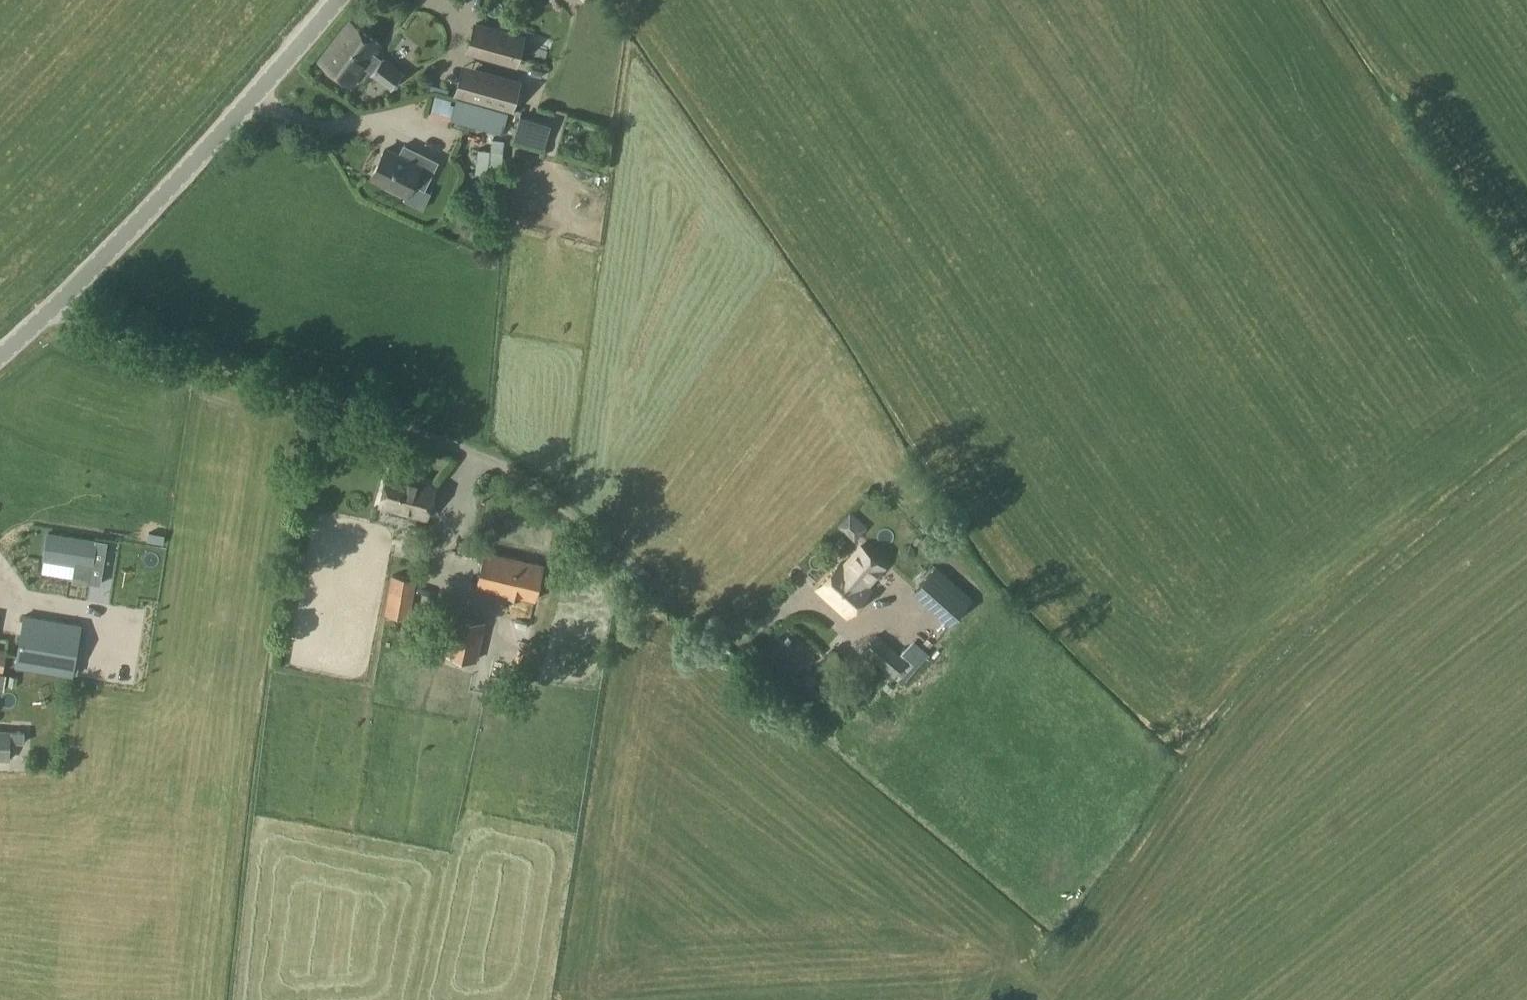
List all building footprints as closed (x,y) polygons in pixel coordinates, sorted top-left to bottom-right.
[(320,59),(352,84),(380,45),(349,21),(320,59)] [(523,36),(484,25),(478,49),(516,59),(523,36)] [(403,72),(382,57),(371,74),(391,89),(403,72)] [(517,85),(471,72),(465,96),(511,109),(517,85)] [(451,119),(483,128),(487,110),(456,102),(451,119)] [(521,117),(515,140),(544,148),(550,125),(521,117)] [(479,138),(479,148),(470,148),(470,174),(496,175),(497,139),(479,138)] [(411,162),(385,149),(371,176),(388,184),(386,188),(400,195),(402,191),(407,194),(412,184),(424,190),(438,161),(417,151),(411,162)] [(380,504),(427,517),(435,487),(388,474),(380,504)] [(867,527),(849,511),(836,525),(854,541),(867,527)] [(93,538),(45,531),(42,558),(72,562),(70,578),(88,581),(93,538)] [(847,615),(870,589),(867,586),(884,567),(860,546),(843,565),(841,563),(818,589),(847,615)] [(535,601),(544,564),(484,550),(475,587),(535,601)] [(950,622),(972,598),(936,566),(914,590),(950,622)] [(410,619),(416,579),(391,575),(384,615),(410,619)] [(73,676),(81,625),(25,616),(17,667),(73,676)] [(894,677),(908,660),(878,635),(863,651),(894,677)] [(25,732),(0,731),(0,759),(9,759),(10,742),(24,743),(25,732)]
